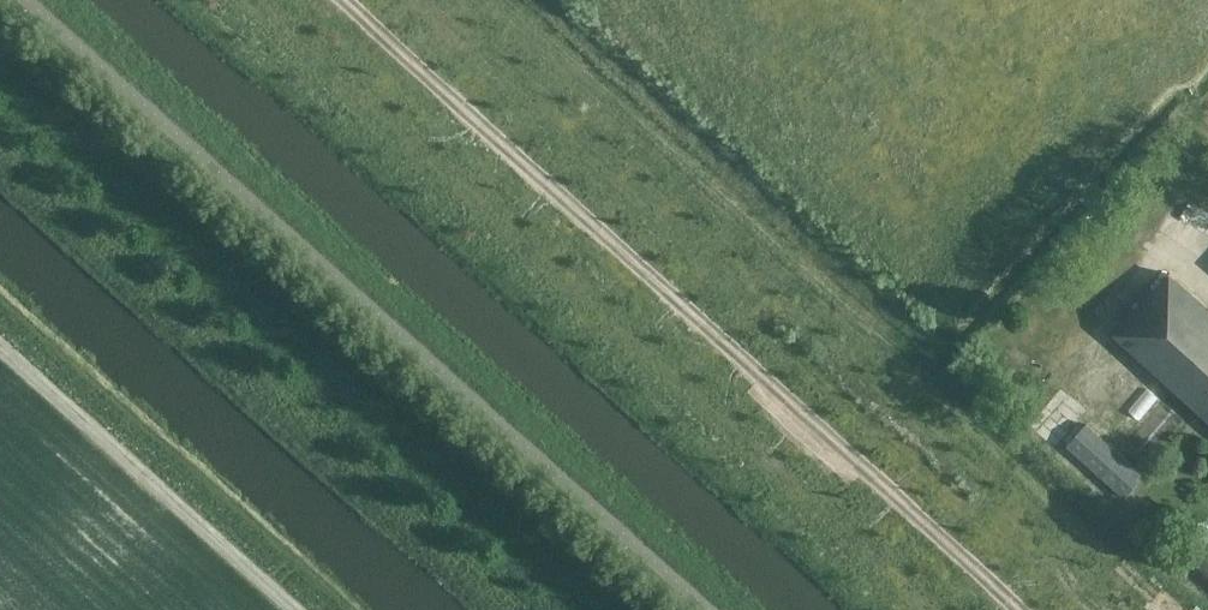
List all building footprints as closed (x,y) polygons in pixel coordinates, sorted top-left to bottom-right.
[(1119,338),(1207,418),(1207,308),(1169,273),(1114,334),(1119,338)] [(1122,496),(1139,477),(1079,422),(1062,441),(1122,496)]
